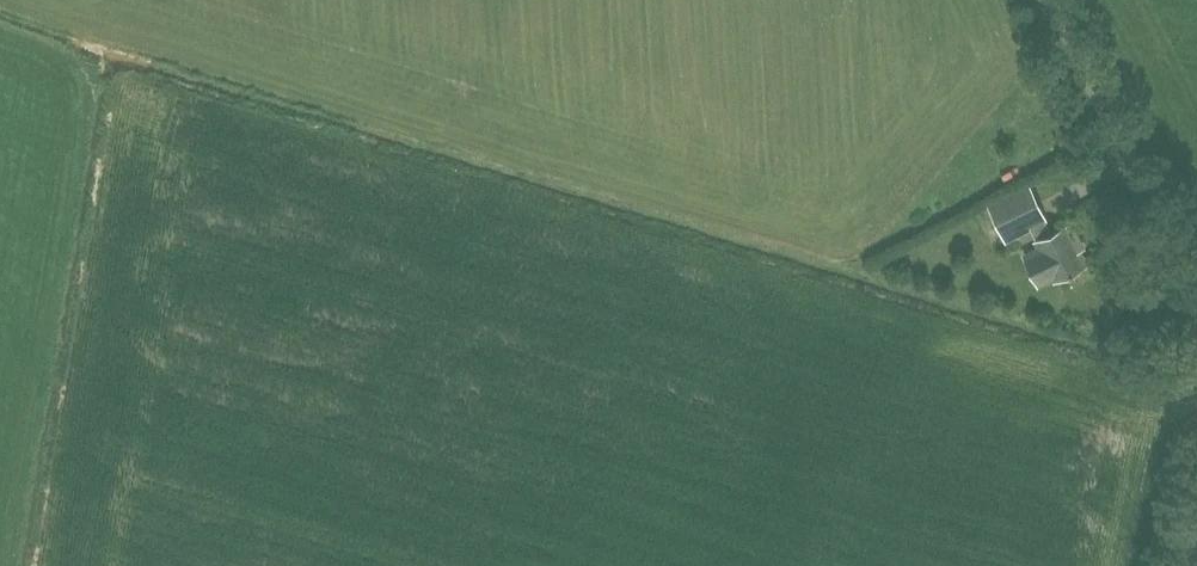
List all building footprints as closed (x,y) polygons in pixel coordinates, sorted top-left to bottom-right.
[(994,216),(1007,242),(1043,224),(1030,198),(994,216)] [(1037,241),(1041,248),(1026,256),(1040,284),(1055,276),(1057,279),(1087,264),(1080,250),(1084,248),(1072,224),(1037,241)]
